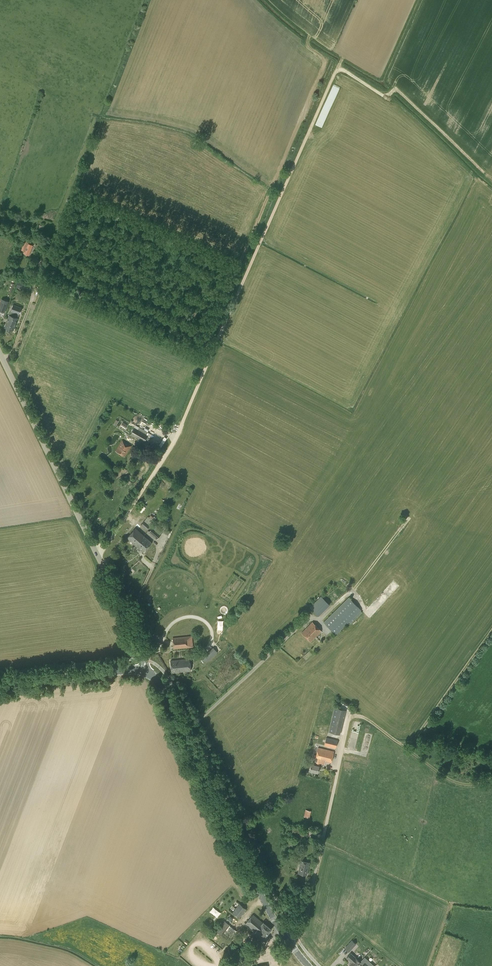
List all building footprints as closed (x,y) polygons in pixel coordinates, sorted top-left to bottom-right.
[(23,245),(21,250),(24,251),(23,253),(29,255),(33,245),(28,243),(28,244),(27,244),(26,246),(23,245)] [(28,291),(30,285),(18,281),(16,287),(28,291)] [(19,315),(22,308),(13,305),(7,319),(11,320),(10,321),(11,321),(11,322),(16,324),(18,319),(18,318),(19,314),(19,315)] [(13,331),(16,324),(11,322),(11,321),(10,321),(11,320),(7,319),(4,328),(13,331)] [(126,428),(129,423),(125,419),(121,425),(126,428)] [(144,442),(148,435),(134,427),(130,435),(144,442)] [(125,457),(131,446),(122,440),(115,451),(125,457)] [(146,530),(150,526),(144,521),(141,525),(146,530)] [(157,539),(161,535),(152,527),(148,532),(157,539)] [(135,545),(144,535),(135,528),(127,537),(135,545)] [(144,535),(135,545),(143,552),(152,543),(144,535)] [(318,615),(329,603),(320,595),(309,607),(318,615)] [(336,635),(361,610),(348,597),(323,622),(336,635)] [(310,641),(321,631),(312,622),(301,633),(310,641)] [(174,649),(193,647),(192,636),(172,638),(174,649)] [(206,663),(218,652),(213,647),(201,658),(206,663)] [(172,672),(190,670),(189,659),(171,660),(172,672)] [(339,734),(345,710),(335,707),(329,732),(339,734)] [(336,748),(338,740),(326,737),(324,745),(336,748)] [(331,762),(334,751),(318,747),(315,761),(316,762),(315,765),(311,764),(310,770),(318,772),(319,766),(319,763),(325,765),(326,761),(331,762)] [(305,837),(307,830),(295,828),(294,834),(305,837)] [(307,875),(310,862),(300,860),(298,873),(307,875)] [(246,909),(239,904),(232,913),(239,918),(246,909)] [(218,916),(222,911),(215,905),(211,909),(218,916)] [(262,923),(252,914),(245,924),(255,932),(263,939),(271,929),(263,922),(262,923)] [(222,935),(230,924),(225,920),(217,931),(222,935)] [(354,947),(349,943),(344,948),(349,952),(354,947)] [(361,963),(350,953),(346,957),(352,962),(349,965),(350,965),(357,965),(358,964),(360,965),(370,965),(366,962),(363,965),(361,963)]
